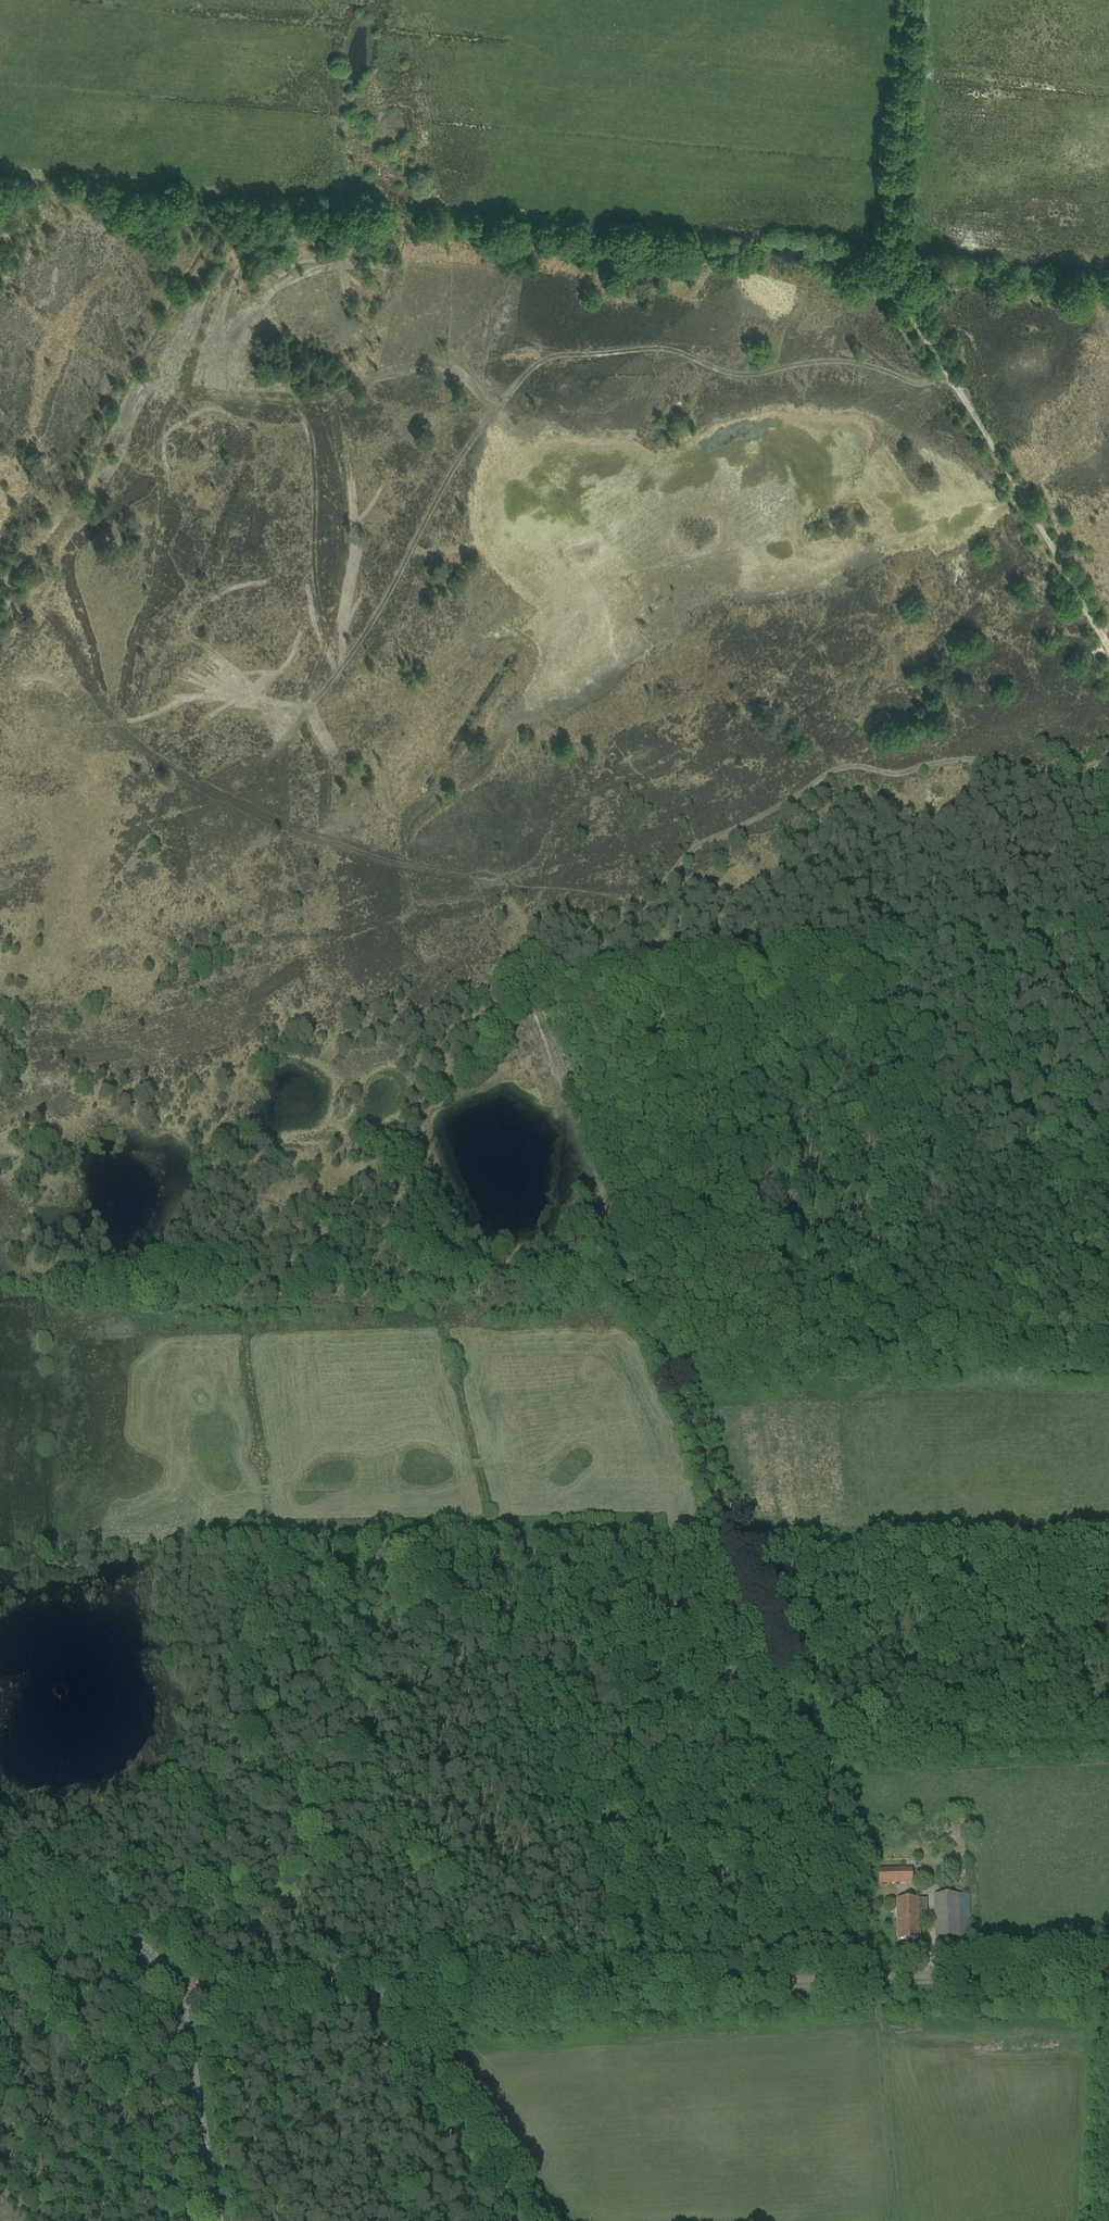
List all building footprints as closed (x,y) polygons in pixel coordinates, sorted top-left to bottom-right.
[(878,1885),(912,1884),(912,1868),(878,1869),(878,1885)] [(970,1938),(969,1927),(968,1896),(935,1897),(935,1928),(936,1939),(970,1938)] [(927,1919),(927,1908),(926,1901),(919,1901),(919,1900),(896,1900),(897,1929),(897,1940),(920,1940),(919,1919),(927,1919)]
